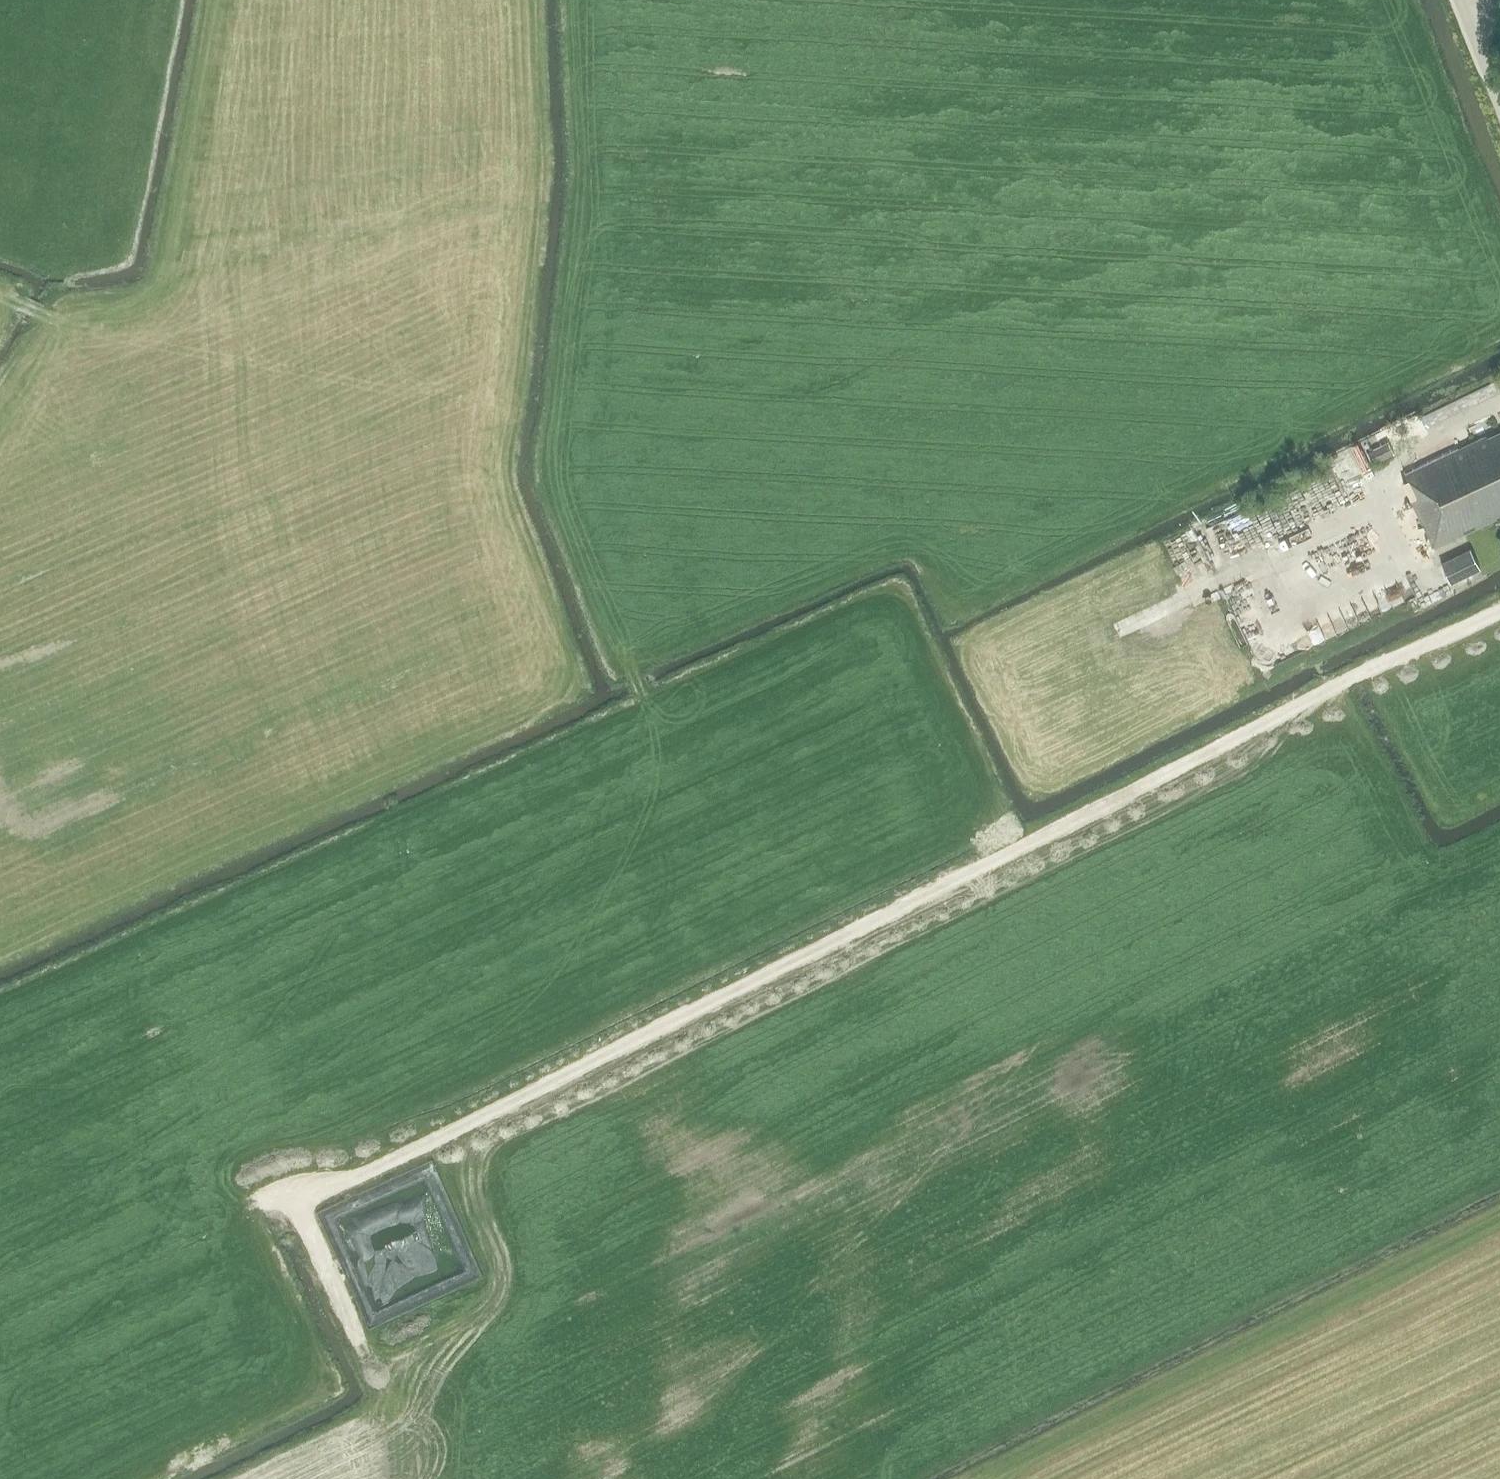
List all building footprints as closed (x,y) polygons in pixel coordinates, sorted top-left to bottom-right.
[(1489,436),(1408,474),(1418,497),(1413,499),(1436,548),(1499,518),(1499,434),(1490,439),(1489,436)] [(1395,456),(1389,443),(1368,452),(1374,465),(1395,456)] [(1234,524),(1252,519),(1249,505),(1230,510),(1234,524)] [(1226,557),(1217,536),(1208,540),(1217,561),(1226,557)] [(1481,570),(1471,550),(1442,565),(1452,584),(1481,570)]
